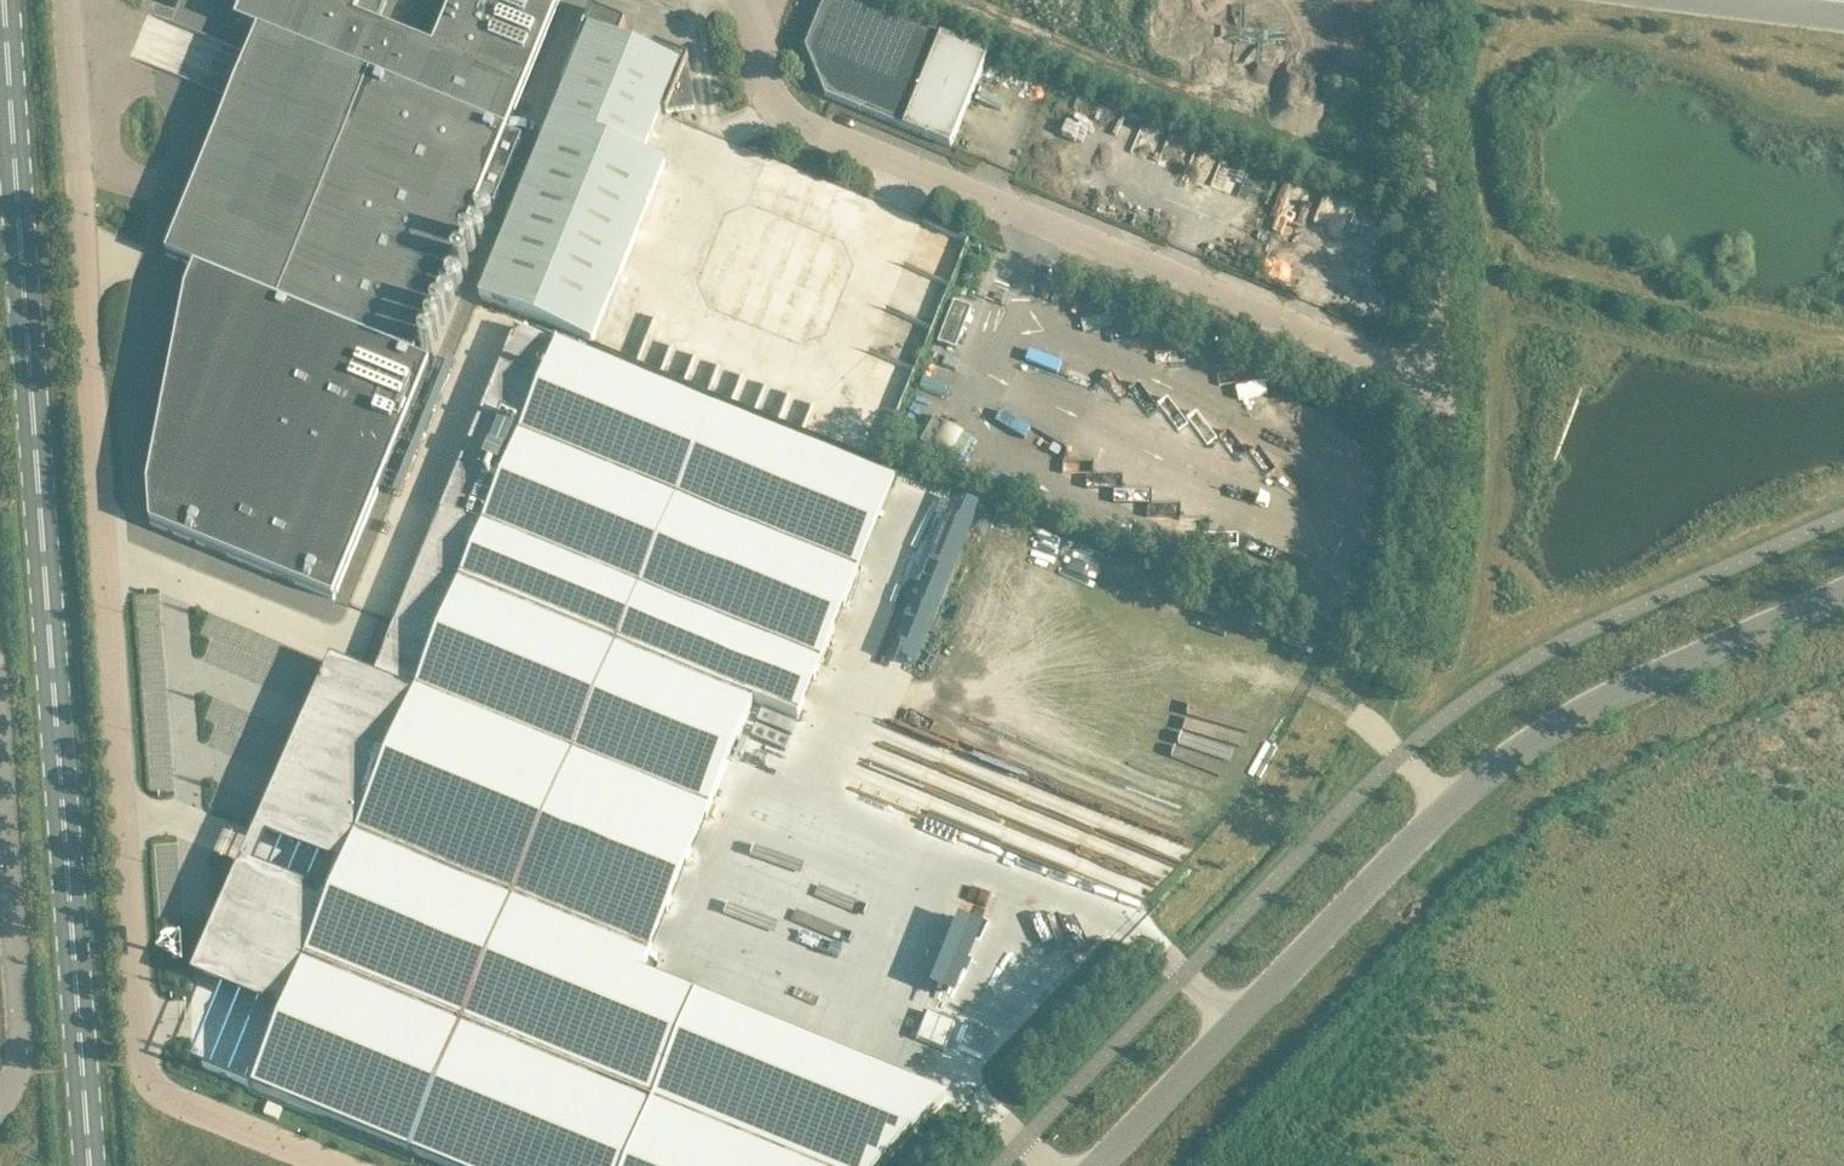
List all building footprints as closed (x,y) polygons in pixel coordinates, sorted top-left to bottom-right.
[(479,199),(494,206),(523,137),(507,131),(553,20),(561,0),(454,0),(434,48),(377,25),(387,0),(245,0),(243,6),(236,22),(259,31),(167,256),(189,265),(196,268),(184,296),(147,485),(150,524),(334,600),(431,363),(415,357),(479,199)] [(851,0),(826,0),(806,49),(827,97),(951,148),(989,57),(851,0)] [(480,299),(593,345),(666,164),(645,155),(662,112),(667,114),(668,112),(694,108),(689,66),(687,65),(689,59),(655,45),(651,54),(619,41),(626,23),(592,9),(578,43),(584,46),(480,299)] [(845,264),(821,258),(806,316),(830,322),(845,264)] [(939,342),(957,349),(973,309),(955,301),(939,342)] [(254,1090),(441,1165),(886,1165),(948,1102),(642,977),(754,703),(799,721),(895,485),(717,412),(718,410),(517,328),(442,512),(483,528),(428,662),(401,651),(383,696),(338,678),(274,835),(346,864),(254,1090)] [(921,444),(961,466),(976,440),(936,418),(921,444)] [(929,1014),(918,1040),(945,1051),(956,1025),(929,1014)]
